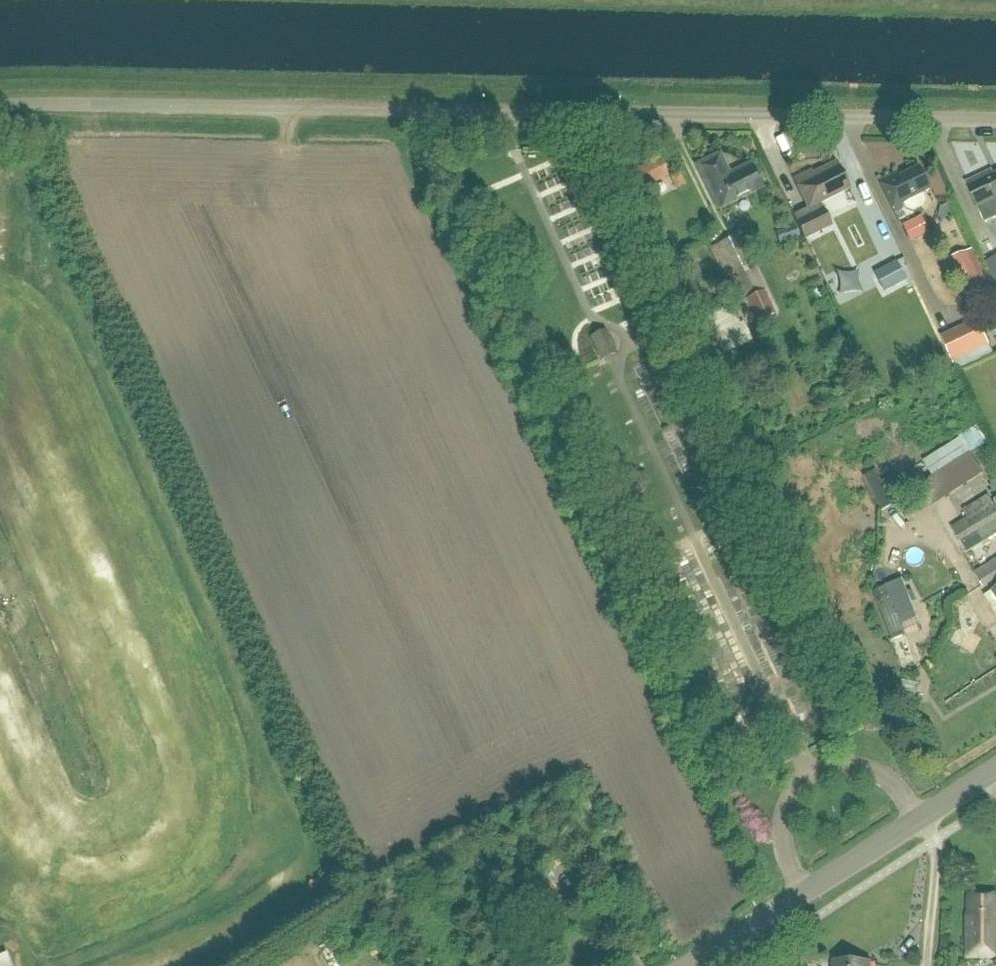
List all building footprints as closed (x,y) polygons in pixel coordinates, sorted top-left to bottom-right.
[(727,180),(716,158),(699,167),(721,211),(762,190),(750,168),(727,180)] [(645,176),(655,191),(670,182),(660,166),(645,176)] [(903,210),(913,213),(923,208),(926,198),(924,194),(930,191),(919,168),(899,178),(897,175),(879,184),(894,214),(903,210)] [(849,191),(838,169),(814,180),(810,173),(794,181),(807,209),(793,216),(804,240),(830,227),(820,205),(833,198),(840,214),(857,206),(849,191)] [(985,221),(995,216),(995,174),(994,175),(992,171),(967,183),(979,209),(985,221)] [(969,248),(954,254),(969,286),(983,280),(969,248)] [(987,264),(995,282),(995,259),(987,264)] [(895,262),(872,276),(883,294),(906,281),(895,262)] [(729,350),(752,339),(737,308),(714,318),(729,350)] [(995,356),(979,321),(942,338),(953,363),(970,356),(974,365),(995,356)] [(617,355),(607,331),(592,338),(603,361),(617,355)] [(936,507),(961,479),(956,474),(947,484),(935,474),(919,492),(936,507)] [(987,477),(962,487),(968,503),(993,493),(987,477)] [(992,505),(990,503),(968,516),(970,519),(953,529),(969,554),(995,537),(995,503),(992,505)] [(976,574),(985,588),(995,581),(995,562),(976,574)] [(890,599),(895,621),(915,617),(911,595),(890,599)] [(592,831),(603,840),(612,828),(601,820),(592,831)] [(969,896),(969,915),(966,915),(966,947),(966,958),(995,958),(995,897),(969,896)] [(7,956),(0,959),(0,965),(12,965),(7,956)]
